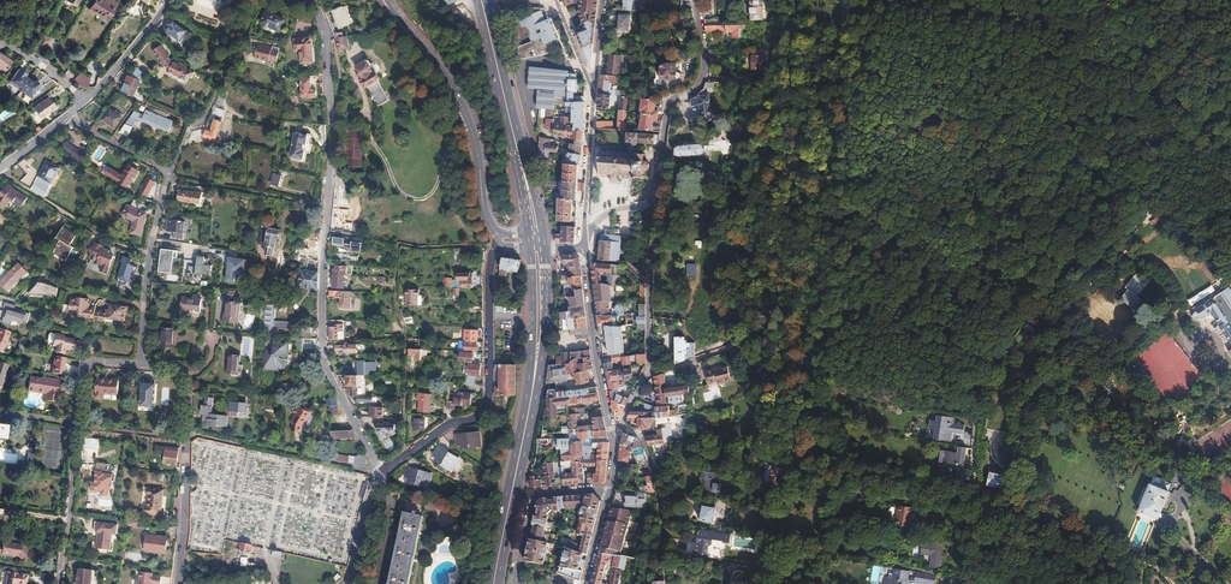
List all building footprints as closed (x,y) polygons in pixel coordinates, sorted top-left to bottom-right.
[(87,7),(107,18),(116,1),(114,0),(91,0),(87,7)] [(597,0),(561,0),(564,6),(571,3),(577,3),(577,7),(575,9),(582,24),(587,22),(594,22),(597,0)] [(633,0),(622,0),(621,10),(632,11),(633,0)] [(749,1),(749,20),(761,19),(761,0),(749,1)] [(562,43),(554,21),(552,22),(552,21),(552,19),(552,17),(551,16),(550,16),(549,16),(549,17),(547,20),(546,20),(545,15),(542,8),(533,7),(535,12),(520,18),(523,26),(526,25),(530,35),(535,46),(525,49),(520,51),(521,59),(529,58),(543,55),(544,53),(544,52),(560,45),(561,46),(562,43)] [(461,15),(457,12),(452,8),(446,15),(450,19),(460,28),(461,16),(461,15)] [(342,9),(331,13),(338,30),(349,26),(342,9)] [(277,34),(284,23),(274,18),(274,19),(271,17),(272,16),(266,13),(265,13),(261,19),(262,20),(260,24),(277,34)] [(627,32),(629,15),(618,14),(616,31),(627,32)] [(469,31),(467,21),(461,16),(460,28),(466,33),(469,31)] [(694,30),(693,25),(692,17),(683,16),(682,29),(689,30),(694,30)] [(178,41),(186,30),(173,20),(172,20),(164,31),(178,41)] [(381,30),(389,24),(386,20),(378,26),(381,30)] [(592,44),(594,24),(594,22),(587,22),(582,24),(573,28),(581,48),(592,44)] [(742,28),(742,24),(741,24),(724,25),(719,25),(704,25),(705,31),(724,31),(724,32),(731,32),(732,33),(731,38),(738,37),(738,28),(742,28)] [(42,50),(48,38),(41,35),(35,47),(42,50)] [(311,61),(312,37),(296,37),(295,48),(300,48),(300,61),(311,61)] [(349,49),(347,37),(339,38),(336,38),(338,55),(344,54),(344,50),(349,49)] [(525,49),(535,46),(530,42),(517,47),(520,51),(525,49)] [(590,65),(592,44),(581,48),(588,66),(590,65)] [(183,68),(173,62),(172,64),(169,62),(168,60),(169,60),(159,45),(151,50),(161,65),(164,63),(170,67),(168,71),(185,80),(190,70),(184,67),(183,68)] [(272,46),(271,49),(256,45),(253,57),(268,61),(268,60),(276,61),(279,48),(272,46)] [(763,69),(762,56),(759,56),(759,54),(760,54),(760,52),(765,52),(764,49),(762,49),(762,48),(760,48),(759,49),(750,50),(750,70),(763,69)] [(5,72),(12,62),(0,54),(0,69),(5,72)] [(618,75),(620,55),(619,55),(609,54),(607,74),(618,75)] [(722,65),(722,58),(709,58),(709,66),(722,65)] [(683,75),(681,73),(678,73),(679,65),(678,65),(678,64),(677,63),(676,63),(674,62),(672,64),(672,65),(663,65),(663,72),(662,73),(662,81),(678,81),(684,80),(683,75)] [(377,83),(378,82),(369,65),(358,71),(362,79),(359,80),(364,90),(366,89),(377,109),(388,103),(377,83)] [(26,95),(31,98),(41,89),(43,86),(42,85),(30,77),(24,70),(19,67),(17,70),(10,81),(13,83),(17,87),(22,90),(26,95)] [(567,85),(567,72),(529,68),(527,90),(538,91),(536,110),(540,110),(543,111),(546,112),(546,111),(553,111),(554,101),(554,98),(567,99),(567,85)] [(86,89),(92,79),(79,71),(73,81),(86,89)] [(575,92),(575,80),(574,80),(574,74),(574,72),(567,72),(567,85),(567,99),(567,102),(572,102),(572,92),(575,92)] [(615,84),(616,76),(599,74),(597,94),(614,96),(618,96),(618,91),(607,90),(608,83),(615,84)] [(133,97),(140,80),(138,80),(127,75),(120,91),(133,97)] [(318,95),(317,77),(301,77),(302,96),(318,95)] [(607,110),(609,101),(613,102),(614,96),(597,94),(596,108),(607,110)] [(710,119),(708,95),(699,96),(692,98),(691,99),(691,105),(700,105),(701,119),(710,119)] [(626,112),(628,97),(618,96),(617,111),(626,112)] [(49,97),(34,108),(42,118),(57,107),(49,97)] [(582,123),(582,116),(582,102),(573,102),(572,102),(567,102),(567,99),(554,98),(554,101),(565,102),(565,108),(567,109),(566,111),(571,112),(570,123),(567,122),(567,117),(560,116),(559,124),(564,124),(574,126),(573,130),(581,131),(582,123)] [(653,111),(654,100),(643,99),(640,99),(637,131),(650,131),(652,120),(656,120),(657,112),(653,111)] [(4,123),(15,115),(9,107),(0,114),(0,118),(4,123)] [(214,141),(223,112),(214,109),(206,132),(203,131),(201,137),(214,141)] [(120,117),(109,110),(103,120),(114,127),(120,117)] [(166,115),(154,110),(152,115),(165,120),(166,115)] [(136,121),(167,133),(171,123),(165,120),(152,115),(145,112),(144,114),(134,111),(119,133),(128,137),(132,127),(133,127),(136,121)] [(551,126),(553,111),(546,111),(546,112),(544,126),(551,126)] [(624,130),(626,112),(617,111),(615,130),(624,130)] [(563,136),(564,124),(559,124),(554,123),(552,134),(563,136)] [(581,140),(581,131),(573,130),(574,126),(564,124),(563,136),(569,137),(569,138),(576,139),(581,140)] [(290,159),(303,161),(305,150),(303,150),(300,150),(301,143),(304,144),(306,144),(308,135),(293,132),(291,143),(292,143),(292,147),(290,147),(289,156),(290,156),(290,159)] [(656,144),(657,135),(626,133),(625,148),(627,148),(634,149),(634,143),(656,144)] [(714,140),(714,134),(708,134),(708,142),(718,141),(718,139),(714,140)] [(556,152),(557,147),(545,145),(545,139),(538,138),(537,150),(550,152),(556,152)] [(580,150),(581,140),(576,139),(575,145),(568,143),(568,150),(560,149),(560,153),(564,153),(579,155),(580,150)] [(80,162),(86,154),(66,140),(61,149),(80,162)] [(712,151),(712,145),(704,146),(699,143),(679,145),(674,148),(675,155),(679,156),(681,157),(699,155),(703,152),(712,151)] [(642,161),(642,154),(633,153),(634,149),(627,148),(627,153),(608,152),(596,151),(595,174),(610,176),(609,182),(618,183),(619,176),(641,177),(641,171),(645,171),(647,169),(647,164),(645,161),(642,161)] [(576,183),(577,163),(579,155),(564,153),(563,164),(562,182),(576,183)] [(58,168),(45,162),(31,190),(44,196),(58,168)] [(104,175),(126,188),(137,170),(128,165),(121,175),(108,168),(104,175)] [(269,184),(276,185),(278,175),(270,174),(269,184)] [(154,184),(145,180),(137,196),(146,201),(154,184)] [(575,200),(576,183),(562,182),(544,181),(544,190),(561,191),(561,193),(552,193),(551,198),(557,198),(571,200),(575,200)] [(25,198),(4,185),(0,192),(0,210),(1,211),(7,201),(19,208),(25,198)] [(198,204),(200,194),(178,191),(176,201),(198,204)] [(721,204),(720,191),(714,192),(712,195),(712,201),(715,205),(721,204)] [(570,216),(571,200),(557,198),(556,222),(574,222),(574,216),(570,216)] [(131,233),(141,235),(146,214),(140,210),(143,205),(134,200),(131,206),(128,205),(123,214),(134,221),(131,233)] [(1158,219),(1147,202),(1140,207),(1140,211),(1138,218),(1144,227),(1150,223),(1151,224),(1158,219)] [(338,225),(340,212),(331,211),(331,220),(330,229),(332,229),(332,231),(357,236),(357,233),(343,230),(344,226),(338,225)] [(181,235),(183,224),(167,221),(165,233),(173,234),(172,240),(181,241),(182,236),(181,235)] [(279,238),(280,231),(271,230),(272,223),(262,222),(260,245),(261,245),(274,247),(275,247),(275,245),(278,246),(280,244),(280,241),(279,240),(276,239),(276,238),(279,238)] [(68,245),(74,236),(60,227),(55,237),(58,239),(51,251),(64,259),(68,252),(72,254),(73,254),(75,252),(75,250),(68,245)] [(575,235),(574,227),(561,227),(561,235),(575,235)] [(617,261),(619,236),(611,235),(605,234),(600,234),(597,259),(617,261)] [(334,260),(358,262),(359,255),(354,254),(354,251),(361,252),(362,242),(351,241),(350,247),(349,247),(349,243),(343,242),(343,238),(333,237),(332,245),(348,247),(347,253),(335,252),(334,260)] [(120,268),(124,261),(110,254),(109,255),(105,253),(106,250),(99,247),(100,245),(91,241),(89,247),(87,246),(84,250),(87,251),(85,256),(93,260),(92,263),(97,265),(95,269),(102,273),(106,265),(117,270),(119,267),(120,268)] [(317,260),(317,252),(306,247),(306,245),(295,244),(293,256),(300,257),(305,255),(317,260)] [(273,255),(274,247),(261,245),(260,253),(273,255)] [(177,251),(161,249),(158,272),(170,273),(171,257),(176,258),(177,251)] [(580,276),(577,258),(574,255),(560,255),(562,265),(565,265),(566,271),(565,271),(566,274),(556,272),(556,276),(558,276),(558,284),(561,284),(567,284),(568,278),(579,276),(580,276)] [(208,259),(194,257),(193,267),(188,266),(187,276),(191,277),(192,274),(210,276),(211,266),(207,265),(208,259)] [(244,260),(228,258),(224,282),(232,283),(234,274),(242,275),(244,260)] [(523,273),(524,265),(521,262),(519,259),(500,258),(497,277),(505,278),(506,273),(509,273),(510,272),(523,273)] [(610,274),(609,264),(607,264),(590,263),(592,283),(601,284),(601,274),(610,274)] [(687,263),(687,276),(696,276),(697,263),(687,263)] [(23,274),(15,265),(0,280),(0,283),(7,290),(23,274)] [(346,273),(346,266),(334,265),(334,269),(332,269),(332,272),(346,273)] [(316,285),(316,272),(300,269),(297,285),(316,290),(316,285)] [(478,288),(478,277),(476,277),(476,272),(456,271),(456,278),(451,278),(451,277),(444,276),(444,287),(478,288)] [(1134,294),(1146,280),(1137,272),(1125,287),(1128,289),(1120,298),(1135,311),(1143,301),(1134,294)] [(347,288),(348,275),(332,274),(331,287),(347,288)] [(582,294),(579,276),(568,278),(567,284),(573,284),(573,289),(563,290),(564,296),(567,295),(582,294)] [(158,292),(159,282),(151,282),(150,291),(158,292)] [(38,284),(29,295),(56,296),(57,287),(42,283),(38,284)] [(614,302),(612,286),(601,284),(592,283),(594,300),(608,301),(614,302)] [(1228,286),(1220,292),(1219,290),(1192,308),(1194,312),(1192,314),(1191,316),(1193,319),(1197,319),(1206,313),(1208,315),(1211,315),(1213,314),(1221,326),(1220,327),(1230,344),(1230,290),(1228,286)] [(422,289),(408,289),(408,304),(421,305),(422,289)] [(350,307),(351,291),(331,290),(331,294),(335,294),(335,295),(337,297),(339,297),(339,306),(350,307)] [(236,324),(238,303),(235,303),(236,294),(226,293),(225,302),(223,302),(221,322),(236,324)] [(583,307),(582,294),(567,295),(569,308),(572,308),(583,307)] [(199,316),(201,299),(182,297),(180,310),(190,311),(189,314),(199,316)] [(123,313),(123,307),(109,305),(108,310),(105,310),(104,313),(94,312),(94,311),(86,310),(86,308),(85,308),(85,305),(86,305),(86,303),(87,299),(76,298),(76,300),(69,300),(67,315),(76,315),(76,318),(93,319),(93,321),(111,323),(112,320),(123,321),(124,313),(123,313)] [(622,316),(623,309),(614,309),(614,307),(608,306),(608,301),(594,300),(596,314),(611,315),(622,316)] [(275,327),(275,303),(265,303),(264,327),(275,327)] [(585,318),(584,311),(583,307),(572,308),(569,308),(568,308),(568,311),(565,312),(565,311),(557,312),(558,321),(567,319),(585,318)] [(29,315),(8,309),(6,317),(4,316),(2,323),(10,325),(11,321),(26,325),(29,315)] [(612,325),(611,315),(596,314),(597,325),(604,325),(612,325)] [(644,331),(644,316),(636,318),(637,330),(644,331)] [(1042,326),(1033,317),(1030,320),(1028,322),(1037,330),(1038,329),(1040,331),(1043,327),(1042,326)] [(586,329),(585,318),(567,319),(558,321),(555,321),(556,331),(565,330),(565,331),(586,329)] [(1037,330),(1028,322),(1026,320),(1023,325),(1022,325),(1033,335),(1037,330)] [(620,352),(617,325),(612,325),(604,325),(605,336),(607,354),(611,354),(620,352)] [(328,339),(337,339),(337,326),(328,326),(328,339)] [(161,327),(158,348),(174,349),(176,329),(161,327)] [(476,343),(477,330),(465,330),(464,330),(463,342),(464,342),(476,343)] [(694,358),(695,343),(686,343),(686,339),(684,339),(682,330),(676,330),(676,337),(674,337),(674,338),(672,338),(672,350),(675,350),(675,364),(681,362),(684,358),(692,358),(694,358)] [(74,348),(75,339),(63,337),(63,335),(54,333),(52,346),(55,346),(54,352),(64,354),(65,347),(74,348)] [(1059,336),(1053,343),(1057,347),(1063,340),(1059,336)] [(284,358),(284,349),(286,349),(284,370),(291,370),(292,349),(299,350),(299,345),(310,346),(310,338),(286,337),(286,342),(270,341),(269,349),(261,348),(260,364),(261,364),(261,367),(274,368),(274,366),(281,366),(282,358),(284,358)] [(343,345),(333,345),(334,351),(343,351),(343,355),(349,355),(349,352),(356,352),(356,344),(348,344),(348,342),(342,342),(343,345)] [(476,353),(476,343),(464,342),(464,352),(476,353)] [(426,355),(426,350),(408,349),(408,355),(413,355),(413,356),(415,356),(415,360),(420,360),(421,355),(426,355)] [(590,357),(589,354),(589,350),(561,353),(562,363),(576,361),(577,360),(590,357)] [(475,356),(476,353),(464,352),(460,352),(459,362),(472,363),(472,357),(473,356),(475,356)] [(621,360),(621,356),(620,352),(611,354),(612,361),(621,360)] [(226,353),(225,372),(231,373),(230,375),(241,376),(242,363),(239,363),(240,354),(226,353)] [(645,363),(645,354),(636,355),(635,355),(636,364),(638,363),(645,363)] [(633,362),(633,355),(627,355),(621,356),(621,360),(612,361),(611,361),(611,363),(614,363),(614,364),(621,363),(622,365),(630,364),(629,362),(633,362)] [(62,375),(65,358),(53,356),(52,365),(44,363),(43,368),(51,370),(50,373),(62,375)] [(591,369),(590,357),(577,360),(576,361),(562,363),(548,365),(545,383),(550,382),(567,379),(566,374),(573,372),(578,371),(586,370),(591,369)] [(361,371),(361,362),(352,362),(352,360),(345,360),(345,370),(338,370),(338,375),(345,375),(356,375),(356,371),(361,371)] [(611,363),(611,361),(608,362),(603,363),(604,371),(611,370),(611,363)] [(475,390),(476,376),(479,376),(480,366),(468,365),(467,375),(469,375),(465,383),(465,389),(475,390)] [(514,396),(514,366),(498,366),(498,389),(493,389),(494,396),(514,396)] [(731,382),(727,366),(721,368),(714,369),(714,368),(705,370),(708,385),(716,383),(723,381),(724,383),(731,382)] [(632,378),(630,368),(622,369),(623,379),(623,380),(632,378)] [(588,382),(586,370),(578,371),(573,372),(576,385),(588,382)] [(620,386),(620,384),(618,384),(618,382),(612,383),(611,381),(613,381),(611,370),(604,371),(609,391),(615,391),(620,386)] [(664,383),(663,375),(661,374),(652,377),(653,385),(664,383)] [(361,385),(362,375),(356,375),(345,375),(345,385),(361,385)] [(56,401),(59,380),(49,378),(49,380),(41,378),(29,377),(27,390),(45,393),(44,400),(56,401)] [(118,380),(95,378),(95,393),(96,393),(95,397),(102,398),(102,393),(117,394),(118,380)] [(1113,388),(1101,378),(1095,384),(1109,397),(1111,395),(1109,393),(1113,388)] [(665,390),(665,389),(664,383),(653,385),(654,391),(665,390)] [(139,406),(152,407),(153,384),(140,384),(139,406)] [(615,396),(623,389),(620,387),(620,386),(615,391),(609,391),(610,400),(624,406),(627,398),(620,397),(615,398),(615,396)] [(687,394),(686,386),(665,389),(665,390),(666,396),(666,397),(667,397),(680,395),(687,394)] [(597,393),(595,387),(567,391),(559,392),(559,388),(553,389),(554,397),(567,396),(597,393)] [(666,396),(665,390),(654,391),(649,392),(641,393),(642,398),(645,401),(652,403),(651,395),(655,395),(655,398),(666,396)] [(418,411),(428,412),(430,395),(418,393),(417,400),(419,400),(418,411)] [(469,405),(470,393),(462,393),(461,398),(453,398),(453,401),(453,404),(454,404),(469,405)] [(598,400),(597,393),(567,396),(554,397),(546,398),(546,399),(546,404),(545,404),(543,412),(543,415),(555,415),(554,405),(598,400)] [(681,402),(680,395),(667,397),(667,399),(667,403),(673,403),(681,402)] [(667,403),(667,399),(667,397),(666,397),(666,396),(655,398),(656,404),(664,403),(667,403)] [(243,412),(244,402),(228,401),(227,408),(225,408),(224,415),(210,414),(210,407),(210,406),(211,398),(204,397),(203,406),(200,405),(199,413),(202,414),(201,421),(206,421),(205,425),(215,426),(215,424),(224,425),(225,415),(236,416),(236,411),(243,412)] [(620,415),(624,406),(610,400),(613,411),(613,412),(620,415)] [(453,409),(454,404),(453,404),(453,401),(445,401),(445,408),(453,409)] [(336,413),(335,404),(326,404),(327,413),(336,413)] [(654,418),(653,408),(643,404),(643,408),(643,412),(630,411),(627,416),(628,417),(630,417),(645,417),(647,417),(654,418)] [(306,420),(311,412),(305,408),(304,409),(299,406),(298,409),(295,414),(290,421),(292,423),(291,431),(300,432),(301,426),(305,419),(306,420)] [(661,417),(681,414),(680,410),(675,410),(674,406),(671,407),(671,410),(668,411),(667,407),(660,408),(661,417)] [(382,417),(383,407),(369,407),(368,416),(382,417)] [(661,417),(660,408),(653,408),(654,418),(661,417)] [(585,418),(585,412),(574,413),(575,426),(583,426),(583,418),(585,418)] [(575,426),(574,413),(573,413),(565,414),(555,415),(543,415),(542,423),(567,422),(567,431),(570,431),(586,431),(605,430),(603,425),(602,417),(591,418),(591,426),(583,426),(575,426)] [(963,434),(964,425),(953,423),(954,417),(937,414),(936,420),(930,419),(929,428),(934,429),(933,438),(950,441),(952,432),(963,434)] [(647,424),(647,417),(645,417),(630,417),(630,420),(637,420),(637,429),(640,429),(645,429),(645,428),(646,428),(646,427),(647,424)] [(656,428),(654,418),(647,417),(647,424),(651,425),(652,428),(656,428)] [(424,419),(414,419),(413,429),(423,430),(424,419)] [(376,430),(379,436),(387,431),(390,436),(395,433),(393,430),(393,424),(393,422),(388,421),(387,422),(382,422),(382,423),(375,423),(375,424),(373,426),(375,428),(374,430),(376,430)] [(8,439),(9,426),(4,426),(4,425),(0,424),(0,438),(8,439)] [(355,436),(351,429),(329,431),(330,441),(333,441),(333,438),(355,436)] [(661,459),(658,444),(662,443),(660,429),(652,431),(653,435),(643,437),(647,446),(652,460),(653,460),(661,459)] [(606,438),(605,430),(586,431),(570,431),(571,439),(581,438),(587,438),(587,436),(592,436),(592,438),(606,438)] [(463,449),(479,448),(477,433),(464,434),(464,435),(454,436),(455,444),(462,444),(463,449)] [(643,450),(636,439),(622,433),(621,444),(631,448),(632,448),(636,448),(636,451),(643,450)] [(390,453),(397,450),(390,437),(383,441),(390,453)] [(581,462),(581,438),(571,439),(538,439),(538,440),(536,440),(536,444),(536,448),(545,448),(545,449),(557,449),(557,451),(561,451),(562,463),(571,462),(581,462)] [(591,448),(592,444),(592,438),(587,438),(581,438),(581,462),(589,461),(590,456),(591,448)] [(1191,448),(1182,442),(1179,447),(1187,453),(1191,448)] [(606,460),(607,451),(607,445),(608,444),(592,444),(591,448),(597,448),(596,456),(590,456),(589,461),(606,460)] [(627,464),(631,448),(621,444),(618,460),(627,464)] [(965,463),(966,447),(959,446),(958,452),(939,450),(938,462),(957,464),(957,462),(965,463)] [(176,459),(177,449),(165,447),(163,458),(176,459)] [(436,462),(450,470),(457,458),(446,451),(445,452),(437,447),(432,454),(438,458),(436,462)] [(645,458),(643,450),(636,451),(632,451),(634,459),(645,458)] [(362,465),(363,458),(359,454),(354,458),(331,453),(332,459),(362,465)] [(175,466),(176,459),(163,458),(162,464),(175,466)] [(603,481),(606,461),(606,460),(589,461),(581,462),(581,466),(595,465),(594,473),(586,474),(586,483),(603,481)] [(572,475),(571,462),(562,463),(560,463),(560,467),(561,477),(562,485),(582,483),(582,474),(572,475)] [(581,466),(581,462),(571,462),(572,475),(582,474),(581,466)] [(553,474),(552,463),(531,465),(530,468),(543,468),(544,476),(553,474)] [(561,477),(560,467),(556,468),(555,463),(552,463),(553,474),(554,478),(561,477)] [(764,482),(778,485),(780,477),(778,477),(780,470),(776,468),(777,466),(769,464),(764,482)] [(970,480),(970,466),(965,466),(965,473),(956,472),(955,478),(970,480)] [(426,487),(430,474),(407,467),(404,477),(405,477),(405,481),(406,483),(410,485),(411,483),(426,487)] [(114,480),(114,477),(112,475),(112,474),(101,473),(101,471),(95,471),(95,478),(97,478),(96,482),(94,482),(91,482),(90,490),(101,491),(100,495),(107,496),(108,489),(110,488),(112,481),(114,480)] [(650,471),(639,472),(639,485),(651,485),(650,471)] [(623,482),(624,476),(617,473),(616,480),(623,482)] [(712,474),(699,473),(699,480),(702,480),(701,492),(710,493),(711,492),(717,492),(718,484),(711,484),(712,474)] [(554,478),(553,474),(544,476),(545,486),(562,485),(561,477),(554,478)] [(540,486),(539,480),(534,480),(533,476),(530,477),(530,480),(528,481),(528,487),(540,486)] [(1230,494),(1230,482),(1227,479),(1222,487),(1227,490),(1223,496),(1228,499),(1230,494)] [(363,498),(368,485),(368,483),(367,481),(364,484),(360,497),(363,498)] [(1163,511),(1171,491),(1151,483),(1141,511),(1161,519),(1163,511)] [(621,496),(623,489),(615,486),(614,494),(621,496)] [(143,513),(158,515),(159,509),(160,509),(162,496),(161,496),(162,490),(147,488),(147,489),(146,489),(145,494),(147,494),(146,507),(144,507),(143,513)] [(639,492),(628,488),(624,499),(636,503),(639,495),(639,492)] [(544,528),(546,517),(545,517),(545,515),(546,514),(550,512),(550,511),(552,511),(553,513),(553,512),(558,512),(557,510),(575,509),(581,511),(579,522),(580,523),(592,530),(594,522),(599,502),(594,494),(569,497),(570,503),(566,504),(565,497),(560,498),(560,500),(558,500),(558,498),(542,499),(543,501),(538,505),(536,504),(536,506),(533,526),(534,527),(531,540),(530,540),(527,556),(534,558),(533,563),(542,565),(547,542),(540,541),(542,535),(543,533),(542,533),(543,528),(544,528)] [(645,497),(639,495),(636,503),(642,505),(645,497)] [(620,553),(633,504),(613,498),(611,505),(606,524),(600,546),(614,551),(620,553)] [(716,508),(703,506),(701,521),(714,523),(716,508)] [(912,515),(913,509),(898,507),(894,526),(909,529),(910,522),(909,522),(910,515),(912,515)] [(437,509),(437,522),(449,522),(448,509),(437,509)] [(432,519),(411,514),(395,583),(418,583),(432,519)] [(592,530),(580,523),(579,522),(575,519),(573,518),(571,525),(574,526),(577,527),(576,531),(575,535),(579,537),(580,535),(582,535),(582,538),(589,540),(592,530)] [(115,533),(116,524),(93,522),(92,531),(97,532),(95,546),(109,547),(111,533),(115,533)] [(731,536),(722,534),(717,534),(700,531),(698,544),(699,544),(699,546),(695,546),(694,553),(708,555),(709,546),(711,546),(712,539),(724,541),(723,544),(730,545),(731,536)] [(162,550),(164,535),(145,534),(143,549),(162,550)] [(586,556),(589,542),(581,540),(579,545),(568,541),(565,549),(582,555),(586,556)] [(947,548),(948,542),(934,540),(933,546),(923,544),(921,555),(931,556),(929,568),(940,570),(943,549),(943,547),(947,548)] [(1,554),(1,552),(18,555),(21,558),(27,550),(21,545),(3,543),(2,546),(0,545),(0,554),(1,554)] [(249,554),(250,549),(256,550),(257,548),(239,544),(238,552),(249,554)] [(628,555),(620,553),(614,551),(600,546),(597,558),(591,582),(601,583),(602,583),(618,583),(622,569),(614,567),(610,581),(604,580),(604,582),(600,581),(605,561),(615,563),(614,565),(625,568),(628,555)] [(579,568),(581,561),(580,561),(582,555),(565,549),(564,548),(562,556),(564,556),(562,562),(561,562),(559,568),(577,572),(579,568)] [(278,559),(279,553),(270,551),(269,557),(278,559)] [(97,568),(78,567),(77,572),(76,572),(75,580),(76,580),(76,583),(95,583),(97,568)] [(148,583),(149,583),(149,582),(155,583),(155,580),(159,580),(160,572),(151,571),(151,569),(139,568),(138,576),(134,579),(137,582),(137,583),(148,583)] [(579,581),(581,572),(577,572),(559,568),(557,573),(579,581)] [(906,583),(907,580),(904,580),(904,577),(905,571),(890,568),(889,576),(885,575),(883,574),(881,583),(906,583)] [(912,572),(911,579),(910,581),(925,583),(930,583),(932,577),(912,572)] [(28,576),(9,573),(7,583),(27,583),(28,576)]
